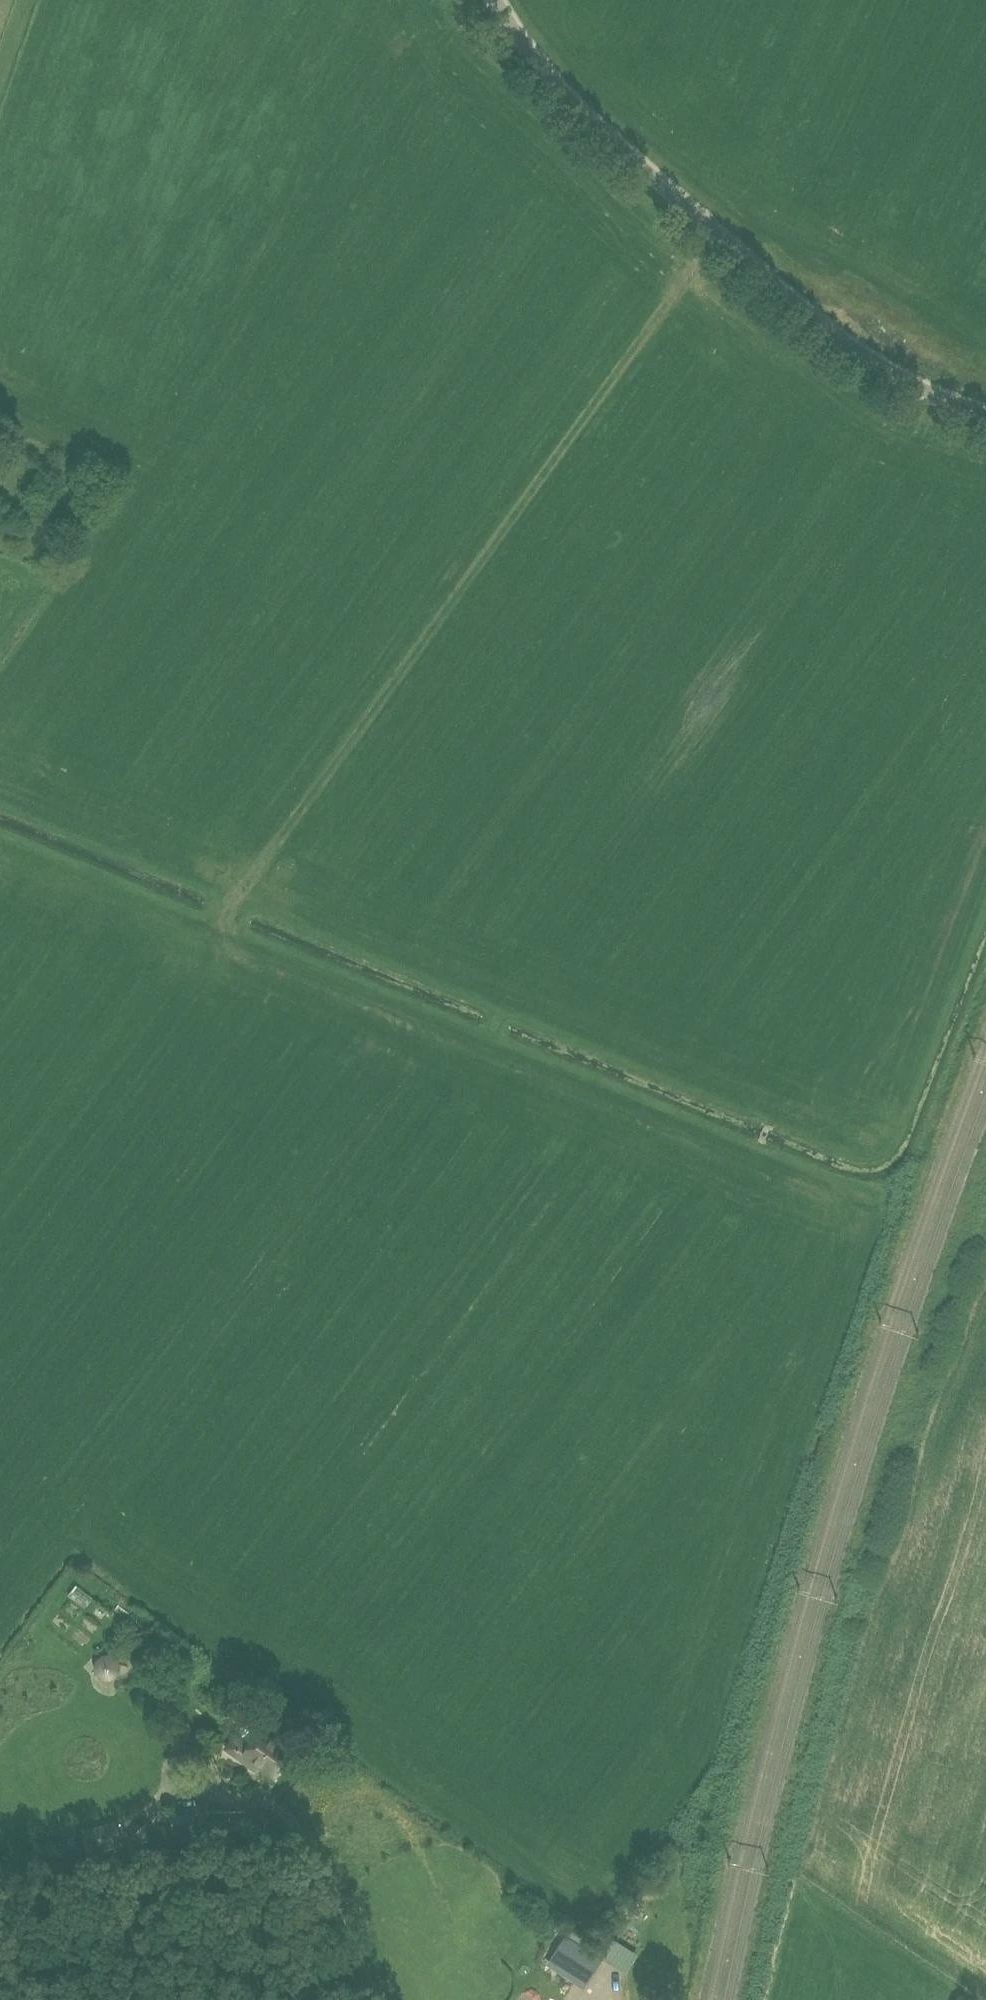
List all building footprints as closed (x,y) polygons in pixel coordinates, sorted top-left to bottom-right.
[(105,1655),(98,1658),(95,1664),(95,1673),(101,1679),(112,1680),(120,1671),(119,1659),(105,1655)] [(257,1770),(261,1766),(276,1777),(297,1748),(264,1724),(249,1746),(236,1736),(227,1748),(257,1770)] [(206,1804),(170,1812),(177,1839),(222,1830),(217,1811),(208,1813),(206,1804)] [(603,1958),(566,1934),(558,1947),(575,1957),(567,1970),(588,1982),(603,1958)] [(955,1999),(972,1999),(962,1992),(955,1999)]
